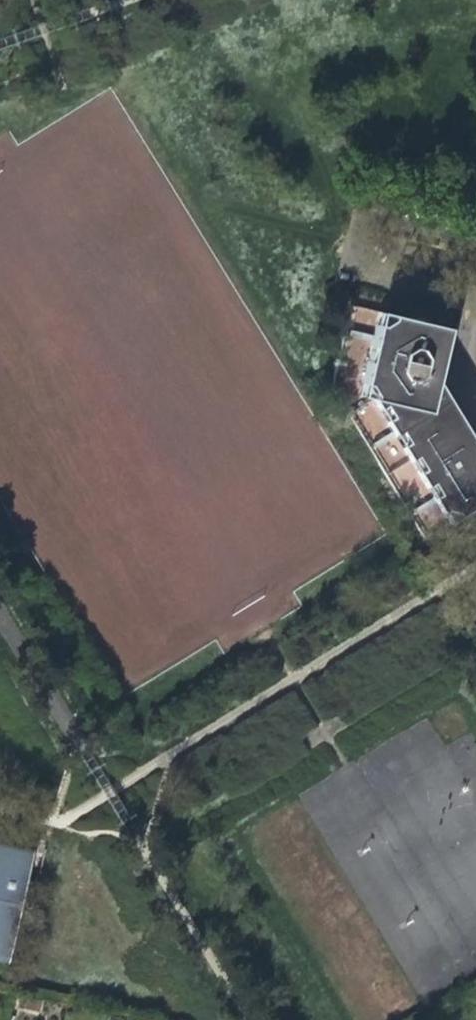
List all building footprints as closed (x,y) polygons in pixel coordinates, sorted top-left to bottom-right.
[(350,307),(331,389),(423,540),(475,507),(475,448),(469,437),(435,381),(440,358),(447,330),(350,307)] [(7,966),(33,847),(29,846),(0,840),(0,964),(7,966)]
